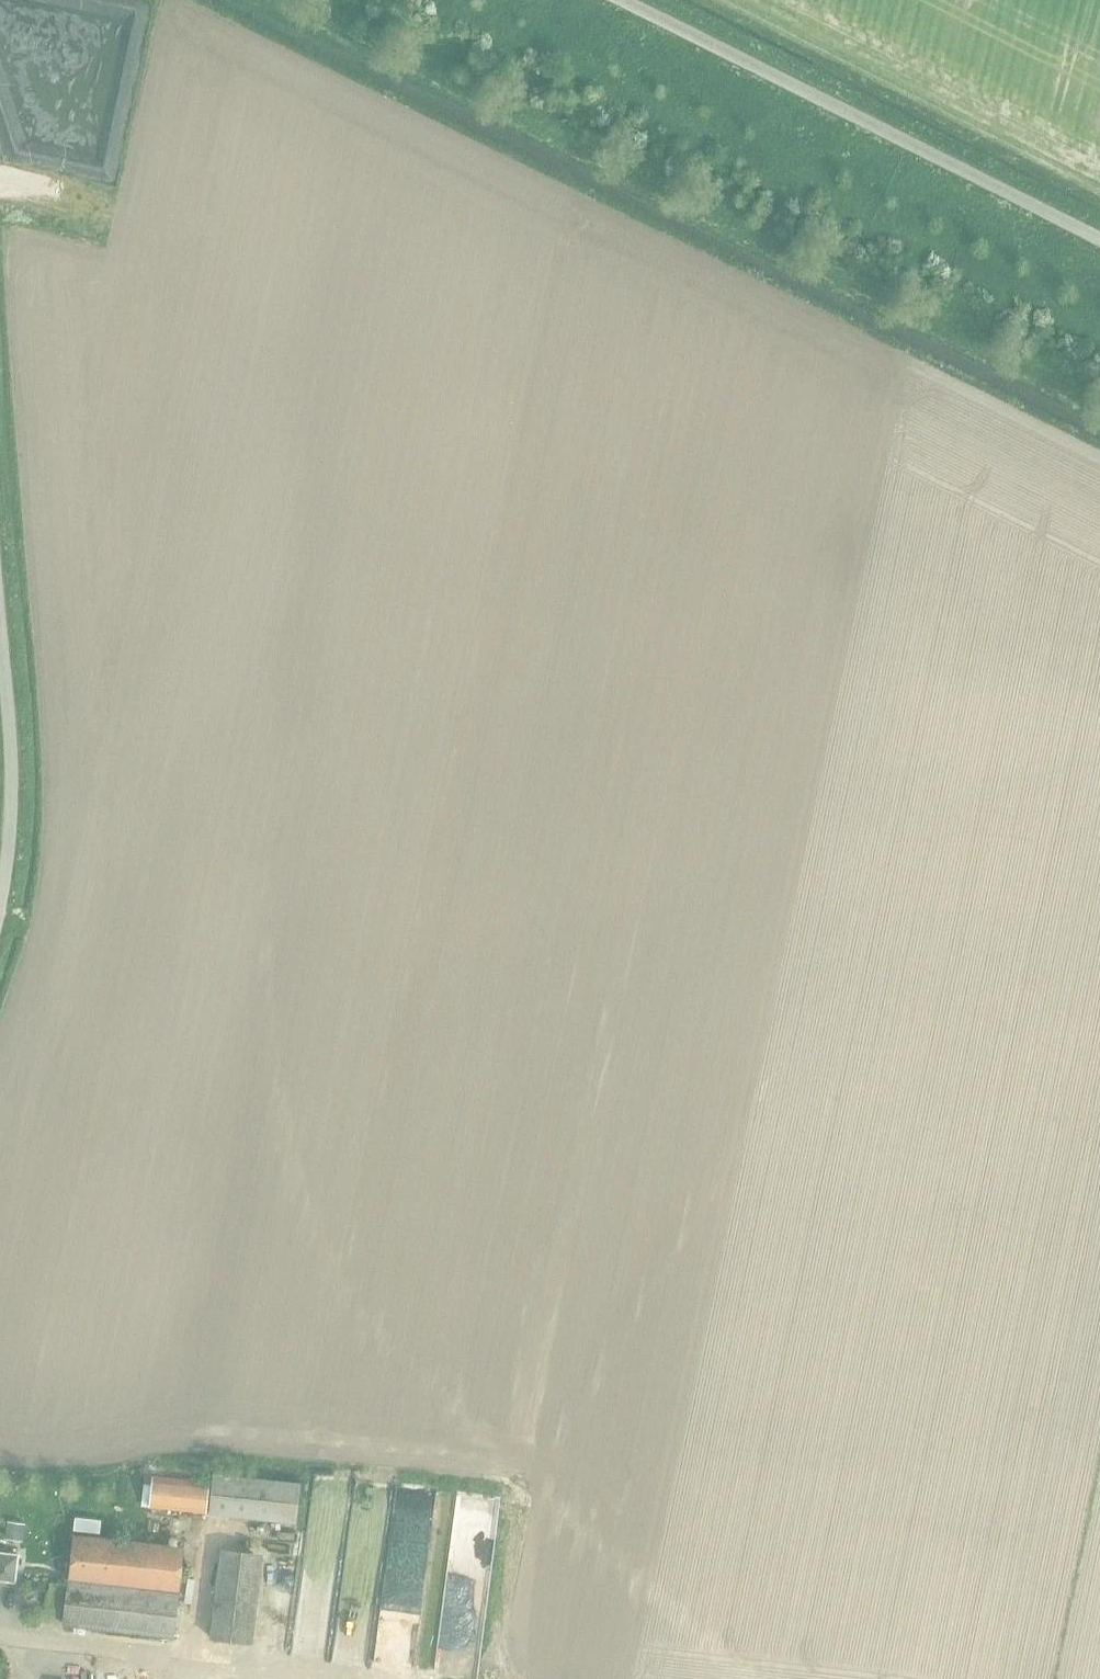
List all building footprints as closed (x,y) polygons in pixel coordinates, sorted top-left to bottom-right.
[(368,1471),(362,1521),(383,1523),(388,1474),(368,1471)] [(296,1522),(301,1482),(213,1472),(212,1481),(154,1475),(150,1506),(296,1522)] [(63,1624),(174,1636),(184,1546),(73,1534),(63,1624)] [(355,1544),(351,1629),(374,1630),(378,1545),(355,1544)] [(221,1546),(210,1637),(253,1642),(264,1552),(221,1546)] [(15,1581),(18,1554),(0,1552),(0,1579),(15,1581)] [(423,1633),(420,1659),(433,1661),(436,1635),(423,1633)]
